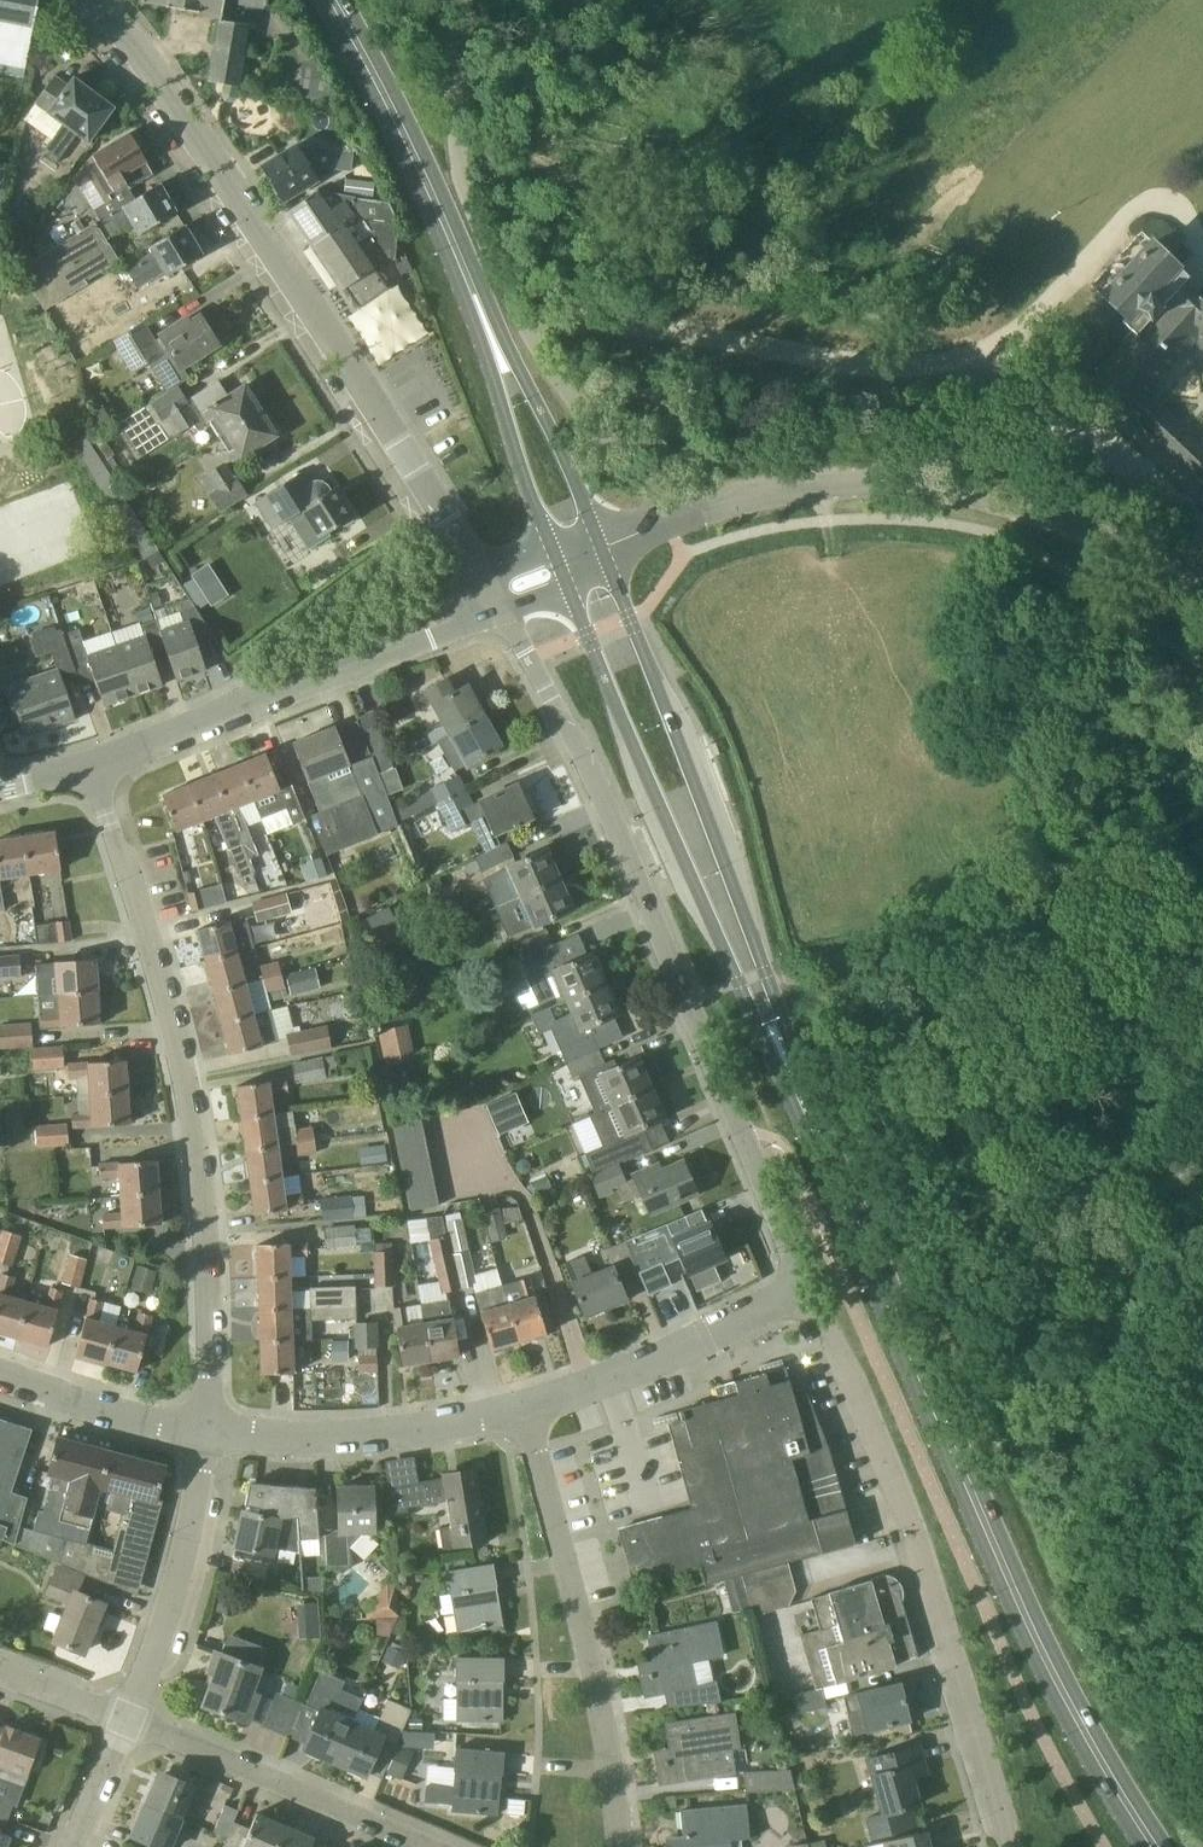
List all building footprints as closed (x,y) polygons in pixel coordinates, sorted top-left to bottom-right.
[(39,0),(0,0),(0,71),(25,76),(39,0)] [(167,6),(167,7),(199,15),(200,11),(221,16),(225,0),(142,0),(167,6)] [(251,26),(220,22),(210,81),(226,84),(223,96),(226,101),(232,101),(236,98),(238,86),(242,86),(251,26)] [(114,107),(74,77),(68,85),(55,75),(34,102),(36,103),(25,118),(53,139),(47,148),(50,151),(46,157),(56,164),(60,158),(78,134),(89,141),(114,107)] [(130,132),(91,155),(83,164),(80,166),(73,179),(78,188),(81,186),(95,210),(112,199),(154,174),(130,132)] [(322,168),(351,171),(353,152),(317,147),(304,155),(298,145),(261,167),(282,202),(318,180),(314,172),(322,168)] [(345,177),(343,196),(372,199),(374,181),(345,177)] [(106,240),(132,223),(138,233),(176,211),(160,183),(105,215),(63,242),(34,260),(20,269),(45,310),(88,284),(86,281),(119,261),(106,240)] [(354,218),(347,208),(351,206),(352,197),(317,191),(288,212),(311,246),(354,218)] [(388,287),(374,266),(376,264),(375,262),(382,257),(396,258),(399,222),(394,212),(389,202),(352,197),(351,206),(347,208),(354,218),(311,246),(341,288),(344,286),(358,307),(388,287)] [(79,220),(71,225),(77,233),(84,228),(79,220)] [(203,254),(185,225),(149,247),(153,253),(126,270),(138,289),(165,272),(167,276),(203,254)] [(1134,334),(1092,378),(1202,483),(1202,447),(1145,394),(1193,342),(1202,351),(1202,303),(1181,283),(1189,274),(1154,241),(1102,296),(1125,318),(1122,322),(1134,334)] [(20,269),(34,260),(26,244),(14,259),(20,269)] [(134,296),(114,308),(122,322),(142,310),(134,296)] [(182,367),(218,343),(201,316),(190,323),(187,319),(162,335),(162,336),(154,342),(143,324),(116,341),(135,371),(148,362),(167,392),(189,378),(182,367)] [(261,411),(245,386),(228,397),(219,383),(189,404),(179,387),(116,427),(138,462),(196,425),(200,432),(211,425),(219,438),(261,411)] [(95,431),(112,421),(103,407),(86,417),(95,431)] [(276,435),(261,411),(219,438),(236,464),(247,457),(247,456),(250,454),(249,452),(276,435)] [(101,434),(89,442),(103,462),(114,455),(101,434)] [(71,445),(89,472),(103,464),(85,436),(71,445)] [(200,482),(221,515),(248,497),(236,478),(234,479),(225,464),(200,482)] [(336,486),(334,488),(333,486),(332,484),(329,482),(326,480),(325,479),(323,478),(320,478),(316,478),(312,479),(309,481),(308,482),(300,473),(257,501),(273,528),(290,517),(309,549),(330,535),(328,532),(343,523),(344,525),(352,520),(351,517),(354,515),(336,486)] [(143,558),(159,557),(158,540),(143,540),(143,558)] [(183,580),(201,609),(229,591),(211,562),(183,580)] [(150,594),(154,608),(162,606),(158,592),(150,594)] [(181,611),(185,623),(161,631),(160,631),(168,654),(177,680),(207,670),(198,643),(215,638),(195,607),(181,611)] [(150,608),(136,613),(139,624),(154,620),(150,608)] [(158,620),(142,625),(146,636),(117,646),(134,694),(163,684),(155,658),(168,654),(160,631),(161,631),(158,620)] [(76,669),(63,634),(61,628),(30,638),(36,656),(51,651),(57,668),(4,685),(12,705),(15,704),(25,730),(51,722),(52,725),(77,717),(61,674),(76,669)] [(134,694),(117,646),(89,656),(80,628),(63,634),(76,669),(81,684),(96,679),(104,704),(134,694)] [(435,742),(483,715),(467,685),(454,692),(446,679),(426,690),(445,724),(427,734),(433,744),(436,742),(435,742)] [(393,766),(383,739),(373,712),(358,718),(372,756),(373,756),(380,773),(393,766)] [(483,715),(435,742),(436,742),(452,773),(467,764),(501,745),(483,715)] [(372,756),(351,764),(335,726),(293,743),(320,811),(311,815),(326,853),(377,833),(398,825),(383,785),(379,774),(380,773),(373,756),(372,756)] [(266,753),(240,764),(255,800),(270,794),(281,789),(266,753)] [(240,764),(214,775),(254,873),(270,866),(258,837),(252,840),(247,826),(260,821),(252,801),(255,800),(240,764)] [(254,873),(214,775),(188,785),(204,820),(214,816),(239,879),(254,873)] [(439,802),(466,790),(458,776),(432,788),(432,789),(397,806),(403,821),(439,802)] [(439,802),(454,831),(486,815),(494,833),(514,824),(515,826),(521,824),(521,822),(532,817),(517,783),(480,799),(472,803),(466,790),(439,802)] [(188,785),(163,795),(177,831),(204,820),(188,785)] [(24,836),(30,874),(61,869),(56,831),(24,836)] [(0,840),(0,878),(30,874),(24,836),(0,840)] [(500,844),(485,852),(475,857),(482,871),(513,856),(506,842),(500,844)] [(521,896),(559,879),(546,849),(508,866),(521,896)] [(300,864),(305,880),(326,875),(320,857),(300,864)] [(470,875),(481,870),(475,857),(463,862),(470,875)] [(559,879),(521,896),(534,926),(573,909),(559,879)] [(200,890),(189,893),(194,911),(204,908),(200,890)] [(287,893),(253,903),(258,922),(292,913),(287,893)] [(249,929),(246,916),(198,929),(207,962),(238,953),(254,949),(249,929)] [(72,940),(69,920),(40,924),(43,944),(72,940)] [(519,959),(553,944),(546,929),(514,944),(519,959)] [(592,953),(567,964),(563,956),(559,957),(553,944),(519,959),(527,977),(525,977),(538,1004),(527,1008),(531,1016),(567,1000),(567,999),(605,982),(592,953)] [(238,953),(207,962),(215,992),(246,984),(238,953)] [(0,957),(0,978),(20,976),(19,956),(0,957)] [(60,994),(97,991),(95,959),(39,964),(40,978),(58,976),(60,994)] [(263,979),(282,975),(278,961),(260,966),(263,979)] [(315,968),(285,975),(290,996),(320,988),(315,968)] [(282,975),(263,979),(267,992),(270,1001),(287,997),(282,975)] [(599,1048),(593,1035),(597,1033),(593,1024),(618,1013),(605,982),(567,999),(567,1000),(531,1016),(539,1034),(550,1030),(558,1048),(559,1048),(565,1063),(599,1048)] [(254,1015),(246,984),(215,992),(223,1023),(254,1015)] [(97,991),(60,994),(40,996),(42,1015),(43,1027),(100,1023),(97,991)] [(279,1042),(278,1040),(271,1010),(254,1015),(223,1023),(231,1055),(279,1042)] [(0,1025),(0,1047),(31,1046),(29,1023),(0,1025)] [(415,1059),(407,1025),(378,1031),(385,1065),(415,1059)] [(327,1027),(301,1032),(287,1035),(288,1037),(291,1055),(332,1047),(327,1027)] [(60,1046),(31,1049),(32,1070),(63,1068),(60,1046)] [(599,1048),(565,1063),(572,1079),(578,1076),(605,1063),(599,1048)] [(332,1076),(330,1070),(336,1068),(334,1055),(293,1063),(297,1083),(327,1078),(326,1077),(332,1076)] [(613,1105),(612,1103),(651,1087),(638,1058),(617,1067),(613,1060),(605,1063),(578,1076),(595,1113),(613,1105)] [(91,1095),(128,1092),(126,1060),(69,1064),(70,1078),(77,1077),(78,1096),(91,1095)] [(411,1076),(394,1079),(400,1105),(416,1101),(411,1076)] [(271,1095),(288,1092),(286,1079),(238,1086),(242,1119),(274,1115),(271,1095)] [(651,1087),(612,1103),(613,1105),(595,1113),(591,1115),(604,1146),(586,1154),(594,1174),(652,1148),(643,1127),(663,1118),(651,1087)] [(128,1092),(91,1095),(92,1114),(72,1116),(73,1129),(131,1125),(128,1092)] [(527,1122),(515,1092),(486,1105),(498,1135),(527,1122)] [(313,1126),(295,1129),(295,1126),(292,1126),(275,1128),(274,1115),(242,1119),(246,1150),(278,1146),(296,1144),(296,1142),(315,1140),(313,1126)] [(421,1117),(392,1123),(411,1212),(440,1206),(421,1117)] [(65,1124),(35,1126),(36,1147),(67,1145),(65,1124)] [(297,1156),(317,1154),(315,1140),(296,1142),(296,1144),(297,1156)] [(385,1145),(359,1148),(361,1164),(387,1161),(385,1145)] [(246,1150),(251,1183),(283,1179),(278,1146),(246,1150)] [(90,1147),(65,1149),(66,1170),(91,1168),(90,1147)] [(122,1194),(159,1192),(157,1160),(101,1165),(102,1179),(121,1177),(122,1194)] [(635,1178),(625,1182),(617,1185),(618,1186),(624,1202),(642,1194),(650,1212),(696,1191),(684,1163),(662,1172),(659,1166),(634,1176),(635,1178)] [(618,1186),(617,1185),(625,1182),(618,1165),(592,1176),(601,1198),(613,1193),(612,1189),(618,1186)] [(547,1176),(531,1183),(535,1193),(551,1187),(547,1176)] [(283,1179),(251,1183),(255,1216),(305,1209),(303,1194),(285,1197),(283,1179)] [(159,1192),(122,1194),(124,1215),(105,1216),(106,1229),(162,1223),(159,1192)] [(352,1196),(323,1199),(325,1219),(354,1217),(352,1196)] [(41,1211),(41,1203),(31,1203),(31,1211),(41,1211)] [(519,1207),(498,1210),(485,1213),(492,1241),(507,1238),(502,1223),(523,1219),(519,1207)] [(620,1215),(606,1221),(616,1244),(630,1238),(620,1215)] [(451,1255),(442,1216),(424,1218),(441,1292),(459,1288),(451,1255)] [(637,1269),(639,1274),(648,1295),(671,1285),(661,1259),(679,1252),(688,1273),(725,1256),(711,1223),(693,1230),(686,1216),(626,1241),(637,1269)] [(461,1220),(447,1223),(453,1252),(467,1249),(461,1220)] [(357,1245),(357,1243),(356,1229),(355,1226),(326,1228),(328,1248),(357,1245)] [(370,1227),(356,1229),(357,1243),(371,1242),(370,1227)] [(13,1266),(22,1236),(1,1229),(0,1234),(0,1262),(13,1266)] [(626,1241),(605,1250),(612,1266),(592,1274),(584,1255),(564,1263),(573,1282),(587,1316),(627,1299),(618,1277),(637,1269),(626,1241)] [(376,1243),(376,1251),(392,1251),(392,1250),(392,1242),(376,1243)] [(290,1257),(308,1256),(307,1243),(258,1245),(259,1277),(291,1276),(290,1257)] [(376,1251),(373,1252),(375,1286),(393,1286),(392,1251),(376,1251)] [(451,1255),(459,1288),(476,1285),(468,1251),(451,1255)] [(89,1260),(69,1254),(61,1283),(80,1289),(89,1260)] [(138,1265),(131,1288),(151,1293),(157,1271),(138,1265)] [(10,1296),(15,1276),(2,1272),(0,1281),(0,1332),(18,1337),(28,1301),(10,1296)] [(260,1309),(292,1308),(291,1276),(259,1277),(260,1309)] [(509,1304),(519,1341),(547,1332),(530,1278),(504,1285),(510,1304),(509,1304)] [(309,1287),(310,1308),(329,1307),(329,1305),(357,1303),(356,1285),(309,1287)] [(510,1304),(504,1285),(482,1292),(476,1294),(492,1348),(519,1341),(509,1304),(510,1304)] [(28,1301),(18,1337),(48,1346),(64,1290),(51,1286),(45,1306),(28,1301)] [(76,1354),(107,1362),(117,1326),(116,1326),(122,1305),(104,1301),(92,1297),(76,1354)] [(423,1323),(425,1323),(431,1360),(459,1356),(450,1300),(420,1304),(423,1323)] [(312,1320),(357,1318),(357,1305),(357,1303),(329,1305),(329,1307),(310,1308),(292,1308),(260,1309),(261,1341),(293,1340),(313,1339),(312,1320)] [(425,1323),(423,1323),(409,1325),(407,1306),(394,1308),(403,1365),(431,1360),(425,1323)] [(117,1326),(107,1362),(138,1371),(153,1315),(140,1312),(135,1331),(117,1326)] [(377,1322),(357,1323),(358,1347),(378,1346),(377,1322)] [(261,1341),(262,1374),(294,1373),(293,1340),(261,1341)] [(348,1340),(331,1341),(331,1361),(348,1361),(348,1340)] [(378,1356),(359,1357),(359,1370),(378,1369),(378,1356)] [(738,1394),(679,1411),(682,1420),(668,1424),(681,1469),(688,1467),(701,1513),(704,1522),(696,1525),(699,1535),(708,1532),(712,1546),(717,1562),(722,1580),(723,1581),(741,1576),(741,1575),(787,1562),(855,1543),(828,1447),(800,1377),(799,1376),(789,1379),(786,1368),(735,1382),(738,1394)] [(0,1418),(0,1538),(4,1539),(62,1564),(69,1539),(34,1531),(19,1527),(28,1498),(10,1495),(33,1429),(0,1418)] [(87,1544),(87,1542),(95,1507),(111,1451),(59,1438),(48,1476),(52,1477),(43,1511),(39,1510),(34,1531),(69,1539),(87,1544)] [(124,1514),(115,1551),(148,1559),(160,1513),(154,1512),(166,1466),(111,1451),(95,1507),(113,1512),(124,1514)] [(447,1499),(451,1525),(441,1527),(444,1547),(488,1540),(476,1469),(458,1472),(459,1474),(416,1482),(387,1487),(390,1519),(408,1516),(407,1505),(447,1499)] [(314,1488),(250,1482),(245,1504),(247,1505),(245,1511),(268,1517),(280,1519),(298,1518),(299,1539),(319,1537),(316,1487),(314,1487),(314,1488)] [(374,1486),(340,1488),(341,1528),(326,1529),(328,1567),(352,1566),(350,1530),(376,1528),(374,1486)] [(298,1518),(280,1519),(268,1517),(245,1511),(244,1511),(240,1529),(236,1546),(272,1554),(274,1543),(300,1548),(299,1541),(299,1539),(298,1518)] [(704,1522),(701,1513),(626,1534),(640,1583),(699,1567),(705,1586),(722,1580),(717,1562),(712,1546),(708,1532),(699,1535),(696,1525),(704,1522)] [(69,1539),(62,1564),(88,1575),(95,1545),(87,1542),(87,1544),(69,1539)] [(269,1563),(235,1556),(231,1574),(265,1581),(269,1563)] [(448,1564),(449,1570),(465,1567),(465,1562),(448,1564)] [(741,1576),(744,1586),(750,1609),(752,1616),(788,1606),(795,1591),(790,1573),(787,1562),(741,1575),(741,1576)] [(495,1565),(449,1572),(452,1593),(454,1593),(459,1633),(502,1627),(496,1585),(498,1585),(495,1565)] [(77,1593),(83,1577),(59,1566),(48,1593),(72,1604),(55,1641),(85,1652),(104,1603),(77,1593)] [(799,1635),(815,1689),(820,1688),(835,1684),(868,1675),(896,1666),(896,1664),(900,1663),(899,1660),(916,1654),(917,1658),(919,1658),(898,1587),(896,1587),(897,1591),(876,1597),(871,1580),(830,1593),(810,1599),(819,1630),(799,1635)] [(396,1583),(388,1583),(366,1607),(366,1618),(377,1618),(398,1617),(400,1617),(396,1583)] [(221,1592),(215,1611),(227,1614),(233,1596),(221,1592)] [(307,1620),(299,1621),(300,1638),(320,1637),(319,1619),(311,1620),(307,1620)] [(716,1621),(651,1637),(658,1672),(641,1675),(646,1697),(698,1686),(702,1704),(721,1702),(715,1680),(696,1684),(692,1662),(723,1655),(716,1621)] [(263,1647),(228,1634),(220,1653),(217,1652),(210,1672),(216,1674),(205,1706),(248,1721),(258,1694),(246,1690),(255,1666),(263,1647)] [(389,1646),(382,1662),(400,1669),(407,1653),(389,1646)] [(504,1657),(457,1658),(457,1679),(458,1679),(458,1700),(443,1700),(443,1720),(458,1720),(458,1721),(502,1721),(502,1680),(504,1680),(504,1657)] [(321,1712),(304,1749),(336,1763),(359,1708),(363,1698),(341,1689),(344,1681),(322,1672),(307,1706),(321,1712)] [(294,1697),(299,1686),(288,1682),(283,1692),(294,1697)] [(900,1682),(845,1696),(854,1734),(910,1720),(900,1682)] [(820,1688),(815,1689),(793,1695),(798,1714),(826,1707),(820,1688)] [(287,1736),(302,1702),(282,1694),(268,1728),(287,1736)] [(791,1696),(773,1701),(777,1716),(795,1711),(791,1696)] [(336,1763),(367,1777),(383,1738),(397,1744),(411,1709),(390,1700),(382,1718),(359,1708),(336,1763)] [(733,1714),(669,1724),(674,1759),(657,1761),(660,1784),(735,1772),(731,1749),(738,1748),(733,1714)] [(423,1719),(408,1719),(408,1729),(423,1729),(423,1719)] [(22,1732),(22,1731),(7,1725),(7,1727),(5,1726),(0,1740),(0,1778),(4,1779),(8,1767),(28,1775),(32,1766),(36,1768),(43,1750),(38,1748),(41,1739),(22,1732)] [(398,1744),(387,1772),(402,1779),(414,1751),(398,1744)] [(908,1765),(921,1762),(916,1745),(869,1759),(874,1775),(873,1775),(883,1811),(864,1817),(870,1839),(917,1825),(912,1806),(919,1804),(908,1765)] [(501,1774),(503,1774),(505,1752),(458,1749),(456,1770),(458,1771),(456,1787),(426,1785),(425,1802),(454,1804),(453,1811),(497,1815),(501,1774)] [(789,1769),(742,1772),(745,1793),(795,1790),(789,1769)] [(800,1773),(791,1775),(794,1789),(804,1787),(800,1773)] [(146,1803),(182,1818),(196,1787),(164,1774),(159,1786),(154,1784),(146,1803)] [(9,1819),(14,1804),(0,1799),(0,1816),(9,1819)] [(146,1803),(138,1822),(143,1825),(138,1837),(161,1846),(170,1846),(182,1818),(146,1803)] [(239,1810),(227,1805),(216,1832),(228,1837),(233,1824),(239,1810)] [(750,1838),(747,1805),(681,1811),(684,1846),(676,1846),(731,1846),(730,1840),(750,1838)] [(250,1831),(243,1846),(277,1846),(286,1825),(257,1813),(250,1831)] [(11,1836),(4,1833),(9,1819),(0,1816),(0,1846),(7,1846),(11,1836)] [(313,1843),(315,1838),(286,1825),(277,1846),(311,1846),(313,1843)] [(885,1846),(931,1846),(927,1831),(883,1841),(885,1846)] [(824,1839),(807,1844),(808,1846),(826,1846),(824,1839)]
